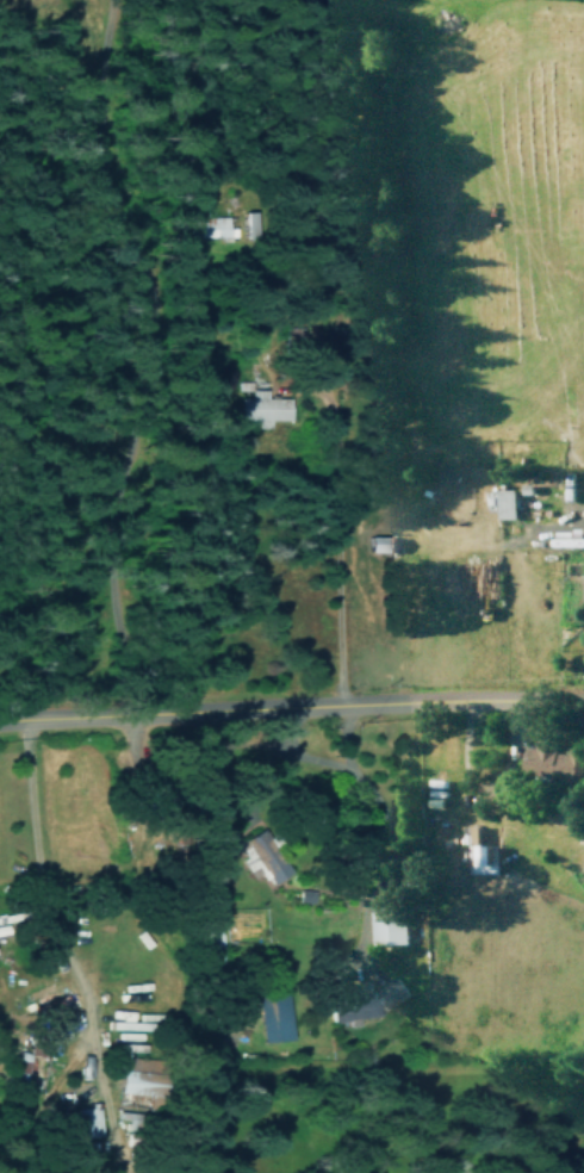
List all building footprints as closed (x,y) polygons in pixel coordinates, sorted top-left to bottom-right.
[(244,239),(254,238),(253,210),(243,211),(244,239)] [(230,235),(230,216),(192,217),(193,236),(230,235)] [(288,419),(288,397),(266,396),(266,388),(250,388),(249,397),(239,397),(238,418),(256,418),(256,427),(268,428),(268,419),(288,419)] [(515,518),(514,489),(496,489),(497,519),(515,518)] [(393,551),(394,535),(367,535),(367,551),(393,551)] [(583,749),(566,747),(565,753),(552,751),(554,740),(533,737),(532,747),(524,746),(521,771),(580,778),(583,749)] [(290,872),(283,860),(288,858),(271,826),(240,842),(245,853),(239,856),(250,878),(260,872),(267,884),(290,872)] [(496,873),(495,827),(466,827),(467,873),(496,873)] [(403,906),(370,908),(371,945),(405,944),(403,906)] [(339,986),(341,997),(326,999),(330,1022),(377,1014),(376,1005),(403,1000),(400,982),(371,987),(370,981),(339,986)] [(255,1003),(261,1043),(290,1038),(284,995),(269,997),(270,1001),(255,1003)] [(118,1093),(161,1094),(162,1072),(118,1070),(118,1093)] [(100,1136),(100,1106),(78,1107),(79,1137),(100,1136)]
